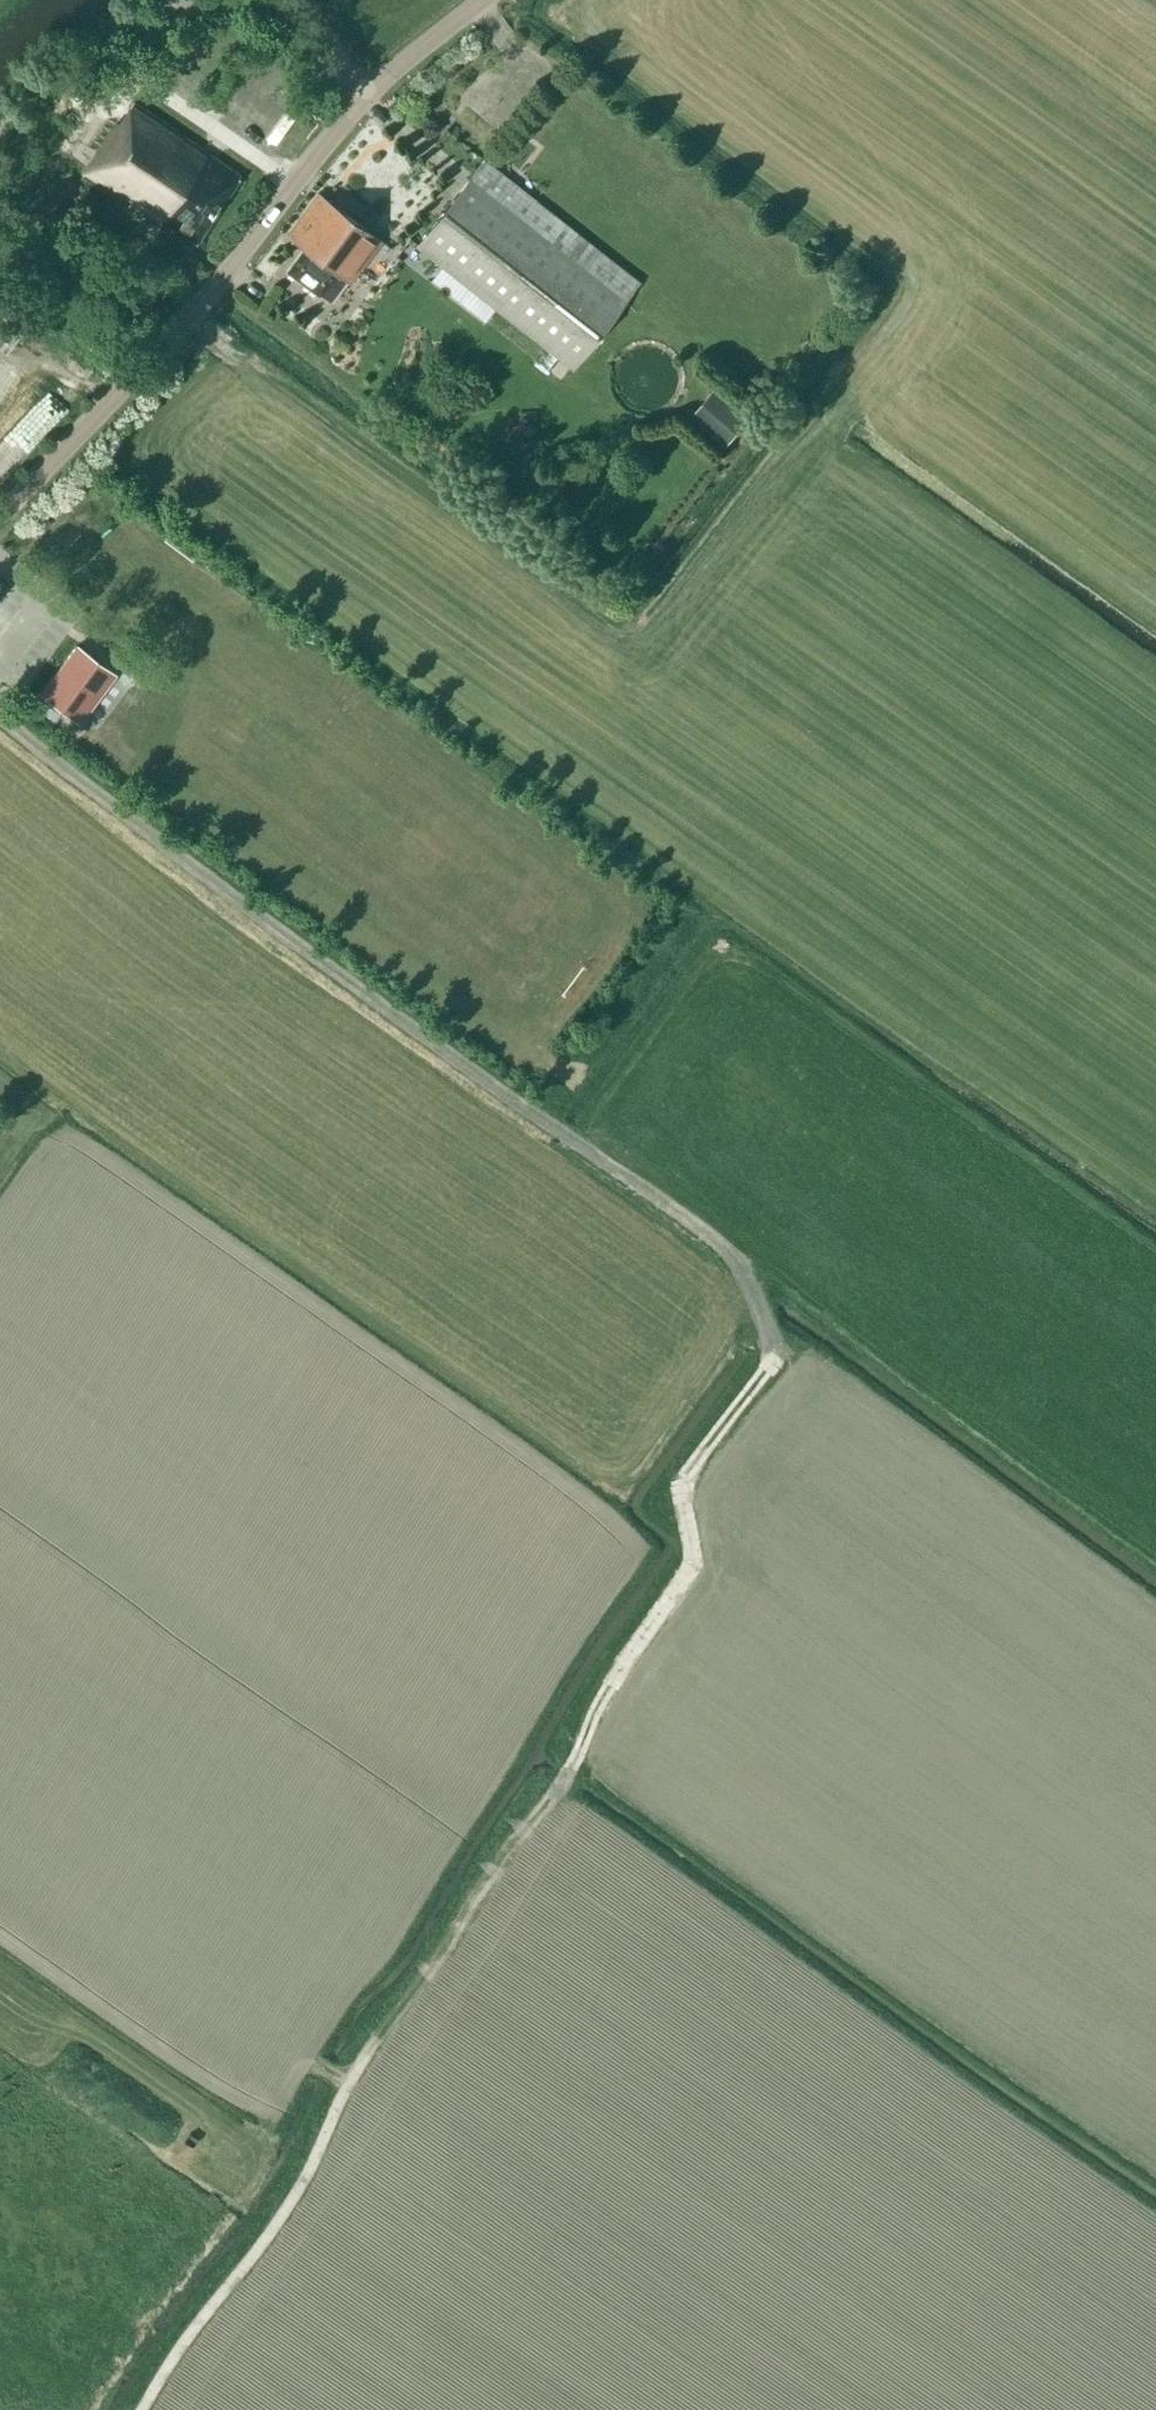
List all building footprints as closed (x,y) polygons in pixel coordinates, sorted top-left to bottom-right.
[(83,174),(169,231),(171,228),(195,244),(241,176),(133,102),(119,123),(118,122),(83,174)] [(570,366),(602,325),(638,280),(484,158),(469,178),(417,245),(570,366)] [(286,235),(303,248),(286,271),(318,295),(320,292),(331,300),(346,281),(349,283),(381,241),(318,193),(286,235)] [(656,353),(646,353),(635,357),(626,364),(620,374),(619,385),(620,395),(626,405),(634,412),(644,416),(657,416),(667,412),(675,406),(680,396),(682,385),(680,374),(675,364),(667,357),(656,353)] [(29,404),(46,422),(66,404),(49,386),(29,404)] [(748,420),(713,390),(691,416),(726,446),(748,420)] [(115,674),(76,645),(40,693),(80,722),(115,674)]
